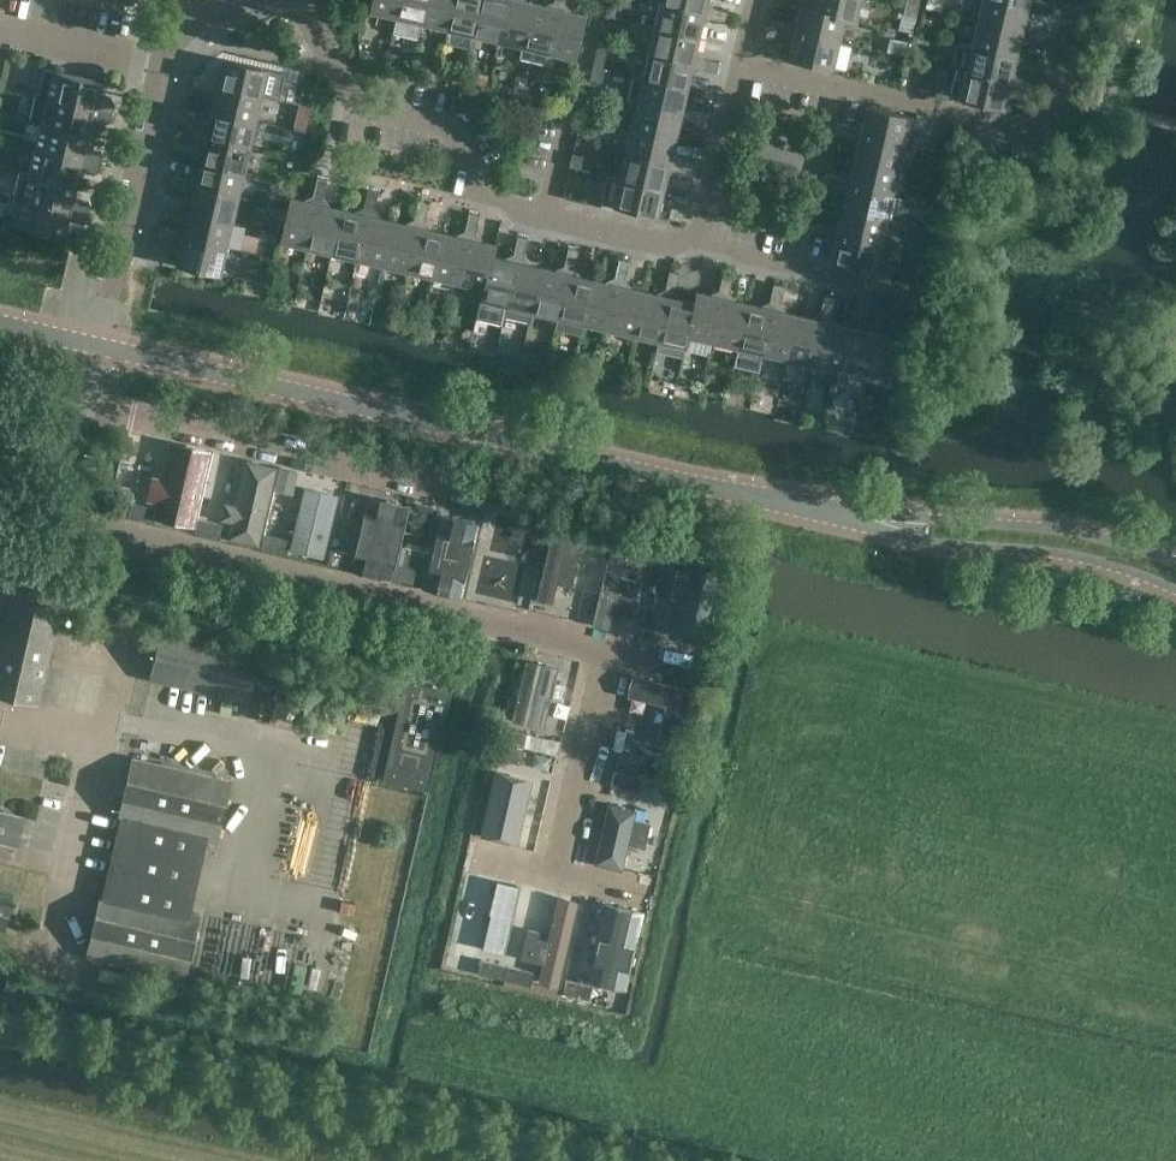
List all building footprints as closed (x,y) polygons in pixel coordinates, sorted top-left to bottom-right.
[(370,10),(397,16),(400,0),(373,0),(370,10)] [(397,16),(394,30),(418,36),(421,22),(422,22),(427,0),(400,0),(397,16)] [(422,22),(447,28),(454,0),(427,0),(422,22)] [(447,28),(473,34),(480,0),(454,0),(447,28)] [(473,34),(498,40),(507,0),(480,0),(473,34)] [(533,1),(528,0),(507,0),(498,40),(523,45),(533,1)] [(564,8),(566,0),(555,0),(554,6),(533,1),(523,45),(549,51),(559,7),(564,8)] [(699,36),(704,16),(705,11),(661,0),(655,26),(699,36)] [(661,0),(705,11),(704,16),(716,19),(718,8),(706,5),(707,0),(661,0)] [(860,0),(814,0),(812,7),(812,8),(845,16),(844,17),(856,20),(860,0)] [(1027,5),(1007,0),(982,0),(977,20),(1022,30),(1020,35),(1033,38),(1035,28),(1023,25),(1027,5)] [(608,1),(605,14),(615,16),(617,7),(614,3),(608,1)] [(916,16),(919,6),(906,3),(904,13),(916,16)] [(839,40),(844,17),(845,16),(812,8),(812,7),(801,4),(796,25),(795,30),(839,40)] [(585,13),(564,8),(559,7),(549,51),(575,57),(585,13)] [(730,11),(718,8),(716,19),(728,21),(730,11)] [(782,33),(784,23),(772,20),(769,30),(782,33)] [(1016,55),(1020,35),(1022,30),(977,20),(972,45),(1016,55)] [(851,43),(839,40),(795,30),(796,25),(784,23),(782,33),(794,36),(789,57),(845,70),(851,43)] [(694,56),(699,36),(655,26),(649,51),(693,61),(692,66),(704,69),(706,59),(694,56)] [(1047,30),(1035,28),(1033,38),(1045,41),(1047,30)] [(919,32),(916,41),(928,44),(930,35),(919,32)] [(1011,75),(1016,55),(972,45),(966,70),(1010,81),(1009,86),(1021,88),(1023,78),(1011,75)] [(687,86),(692,66),(693,61),(649,51),(643,76),(687,86)] [(224,58),(219,79),(218,85),(262,95),(286,100),(288,89),(281,87),(285,72),(224,58)] [(719,62),(706,59),(704,69),(716,72),(719,62)] [(95,102),(97,96),(100,80),(44,67),(38,94),(113,111),(115,102),(113,99),(103,97),(101,103),(95,102)] [(1004,107),(1009,86),(1010,81),(966,70),(960,97),(1004,107)] [(204,87),(207,77),(195,74),(192,84),(204,87)] [(682,107),(687,86),(643,76),(637,102),(681,112),(680,117),(692,120),(695,109),(682,107)] [(256,120),(262,95),(218,85),(219,79),(207,77),(204,87),(217,90),(212,110),(256,120)] [(1035,81),(1023,78),(1021,88),(1033,91),(1035,81)] [(111,120),(113,111),(38,94),(32,119),(42,121),(88,132),(93,112),(99,113),(97,119),(108,122),(111,120)] [(675,137),(680,117),(681,112),(637,102),(631,127),(675,137)] [(300,104),(294,129),(306,132),(311,106),(300,104)] [(866,105),(861,127),(861,132),(904,142),(910,116),(866,105)] [(707,112),(695,109),(692,120),(704,123),(707,112)] [(250,145),(256,120),(212,110),(207,130),(206,135),(250,145)] [(84,152),(88,132),(42,121),(36,147),(101,162),(103,153),(102,150),(91,147),(89,153),(84,152)] [(847,134),(849,124),(837,121),(835,131),(847,134)] [(193,137),(195,127),(183,124),(181,135),(193,137)] [(898,167),(904,142),(861,132),(861,127),(849,124),(847,134),(859,137),(854,157),(898,167)] [(244,171),(250,145),(206,135),(207,130),(195,127),(193,137),(205,140),(200,160),(244,171)] [(671,157),(675,137),(631,127),(626,152),(670,162),(668,167),(681,170),(683,160),(671,157)] [(985,150),(970,146),(966,164),(981,167),(985,150)] [(99,171),(101,162),(36,147),(30,172),(77,183),(81,163),(87,164),(86,170),(96,172),(99,171)] [(664,188),(668,167),(670,162),(626,152),(620,177),(664,188)] [(574,153),(571,166),(589,170),(592,157),(574,153)] [(893,193),(898,167),(854,157),(850,177),(849,183),(893,193)] [(238,196),(244,171),(200,160),(196,180),(194,186),(238,196)] [(695,163),(683,160),(681,170),(693,173),(695,163)] [(77,183),(30,172),(19,169),(13,195),(24,197),(90,212),(92,203),(90,201),(79,198),(78,204),(72,203),(77,183)] [(835,185),(838,175),(825,172),(823,182),(835,185)] [(181,188),(183,178),(171,175),(169,185),(181,188)] [(887,218),(893,193),(849,183),(850,177),(838,175),(835,185),(847,188),(843,208),(887,218)] [(318,177),(315,189),(325,191),(328,179),(318,177)] [(658,214),(664,188),(620,177),(613,204),(658,214)] [(233,221),(238,196),(194,186),(196,180),(183,178),(181,188),(193,191),(189,211),(233,221)] [(368,188),(365,201),(376,203),(379,191),(368,188)] [(317,202),(322,203),(325,191),(315,189),(312,201),(291,196),(281,240),(307,246),(317,202)] [(87,221),(90,212),(24,197),(18,224),(65,235),(70,213),(75,215),(74,221),(85,223),(87,221)] [(419,200),(416,212),(426,215),(429,203),(419,200)] [(368,214),(373,215),(376,203),(365,201),(363,213),(343,208),(332,252),(358,258),(368,214)] [(343,208),(322,203),(317,202),(307,246),(332,252),(343,208)] [(672,207),(669,217),(682,220),(684,209),(672,207)] [(881,243),(887,218),(843,208),(838,228),(837,233),(881,243)] [(227,246),(233,221),(189,211),(184,231),(183,236),(227,246)] [(418,226),(424,227),(426,215),(416,212),(413,225),(393,220),(383,264),(408,270),(418,226)] [(470,212),(467,224),(477,226),(480,214),(470,212)] [(393,220),(373,215),(368,214),(358,258),(383,264),(393,220)] [(824,235),(826,225),(814,222),(811,233),(824,235)] [(469,237),(474,239),(477,226),(467,224),(464,236),(444,232),(433,276),(459,281),(469,237)] [(875,270),(881,243),(837,233),(838,228),(826,225),(824,235),(836,238),(831,260),(875,270)] [(169,239),(172,228),(160,226),(157,236),(169,239)] [(433,276),(444,232),(424,227),(418,226),(408,270),(433,276)] [(220,273),(227,246),(183,236),(184,231),(172,228),(169,239),(181,241),(177,263),(220,273)] [(518,235),(515,247),(526,250),(529,237),(518,235)] [(496,244),(474,239),(469,237),(459,281),(484,287),(492,255),(493,255),(496,244)] [(518,261),(523,262),(526,250),(515,247),(513,259),(493,255),(492,255),(484,287),(481,298),(507,305),(518,261)] [(569,247),(566,259),(576,261),(579,249),(569,247)] [(260,254),(257,267),(273,271),(276,257),(260,254)] [(568,272),(574,274),(576,261),(566,259),(563,271),(543,266),(533,310),(558,316),(568,272)] [(619,259),(617,271),(627,273),(630,261),(619,259)] [(533,310),(543,266),(523,262),(518,261),(507,305),(533,310)] [(670,270),(667,283),(678,285),(680,273),(670,270)] [(619,284),(624,285),(627,273),(617,271),(614,283),(594,278),(583,322),(609,328),(619,284)] [(724,271),(721,283),(731,286),(734,273),(724,271)] [(581,332),(583,322),(594,278),(574,274),(568,272),(558,316),(556,326),(581,332)] [(669,296),(675,297),(678,285),(667,283),(664,295),(644,290),(634,334),(659,340),(669,296)] [(723,296),(729,298),(731,286),(721,283),(718,295),(697,290),(694,302),(695,302),(687,335),(688,335),(713,340),(723,296)] [(775,283),(772,295),(782,297),(785,285),(775,283)] [(634,334),(644,290),(624,285),(619,284),(609,328),(634,334)] [(825,294),(822,307),(833,309),(835,297),(825,294)] [(774,308),(779,309),(782,297),(772,295),(769,307),(748,302),(738,346),(764,352),(774,308)] [(695,302),(694,302),(675,297),(669,296),(659,340),(686,346),(688,335),(687,335),(695,302)] [(738,346),(748,302),(729,298),(723,296),(713,340),(738,346)] [(876,306),(873,318),(883,321),(886,309),(876,306)] [(824,320),(830,321),(833,309),(822,307),(819,319),(799,314),(789,358),(814,364),(824,320)] [(789,358),(799,314),(779,309),(774,308),(764,352),(789,358)] [(875,332),(880,333),(883,321),(873,318),(870,331),(850,326),(839,370),(865,376),(875,332)] [(839,370),(850,326),(830,321),(824,320),(814,364),(839,370)] [(902,338),(880,333),(875,332),(865,376),(891,382),(902,338)] [(856,413),(853,428),(864,431),(868,416),(856,413)] [(151,502),(199,514),(213,454),(171,445),(161,488),(154,486),(151,502)] [(268,529),(281,474),(236,463),(223,519),(268,529)] [(399,549),(412,494),(368,484),(355,539),(372,543),(399,549)] [(308,537),(329,542),(339,499),(305,491),(294,534),(308,537)] [(157,508),(132,502),(129,516),(154,522),(157,508)] [(494,548),(532,553),(537,521),(499,516),(494,548)] [(551,516),(548,530),(573,536),(576,522),(551,516)] [(195,532),(220,538),(224,523),(198,518),(195,532)] [(474,594),(489,532),(438,520),(424,582),(474,594)] [(635,535),(610,530),(606,544),(632,549),(635,535)] [(265,533),(262,547),(262,548),(287,553),(290,539),(265,533)] [(575,619),(591,552),(549,542),(533,610),(575,619)] [(693,549),(668,543),(665,557),(690,563),(693,549)] [(331,549),(328,562),(328,563),(353,569),(356,554),(331,549)] [(398,564),(394,579),(420,584),(423,570),(398,564)] [(646,635),(660,574),(622,565),(608,626),(646,635)] [(706,582),(666,573),(652,635),(691,644),(706,582)] [(40,602),(36,601),(38,594),(10,587),(8,595),(13,596),(9,613),(0,651),(0,691),(38,700),(59,607),(40,602)] [(247,698),(258,653),(162,631),(152,676),(247,698)] [(514,706),(510,720),(546,728),(560,670),(528,663),(518,707),(514,706)] [(429,789),(451,690),(405,680),(383,779),(429,789)] [(645,680),(630,747),(671,756),(687,690),(645,680)] [(524,746),(527,732),(502,726),(499,741),(524,746)] [(529,745),(562,749),(564,734),(531,730),(529,745)] [(524,749),(498,743),(495,757),(521,763),(524,749)] [(619,753),(615,768),(641,774),(641,773),(644,759),(619,753)] [(228,787),(131,764),(121,811),(123,811),(119,830),(104,900),(101,900),(90,946),(186,969),(197,922),(153,912),(173,823),(217,833),(228,787)] [(495,764),(479,833),(522,843),(538,775),(495,764)] [(640,776),(614,770),(611,785),(637,791),(640,777),(640,776)] [(640,797),(619,792),(601,868),(649,879),(666,803),(640,797)] [(18,843),(24,816),(0,811),(0,839),(18,843)] [(508,891),(472,883),(458,940),(478,945),(494,949),(508,891)] [(0,889),(0,925),(4,926),(13,892),(0,889)] [(565,958),(577,904),(538,895),(523,959),(562,967),(565,958)] [(643,913),(607,904),(593,963),(610,967),(629,971),(643,913)] [(367,928),(354,925),(357,909),(342,905),(333,945),(362,951),(367,928)] [(505,979),(508,965),(482,958),(478,972),(478,973),(505,979)] [(534,971),(508,965),(505,979),(531,985),(534,971)] [(563,993),(589,999),(589,998),(592,985),(566,979),(563,992),(563,993)]
